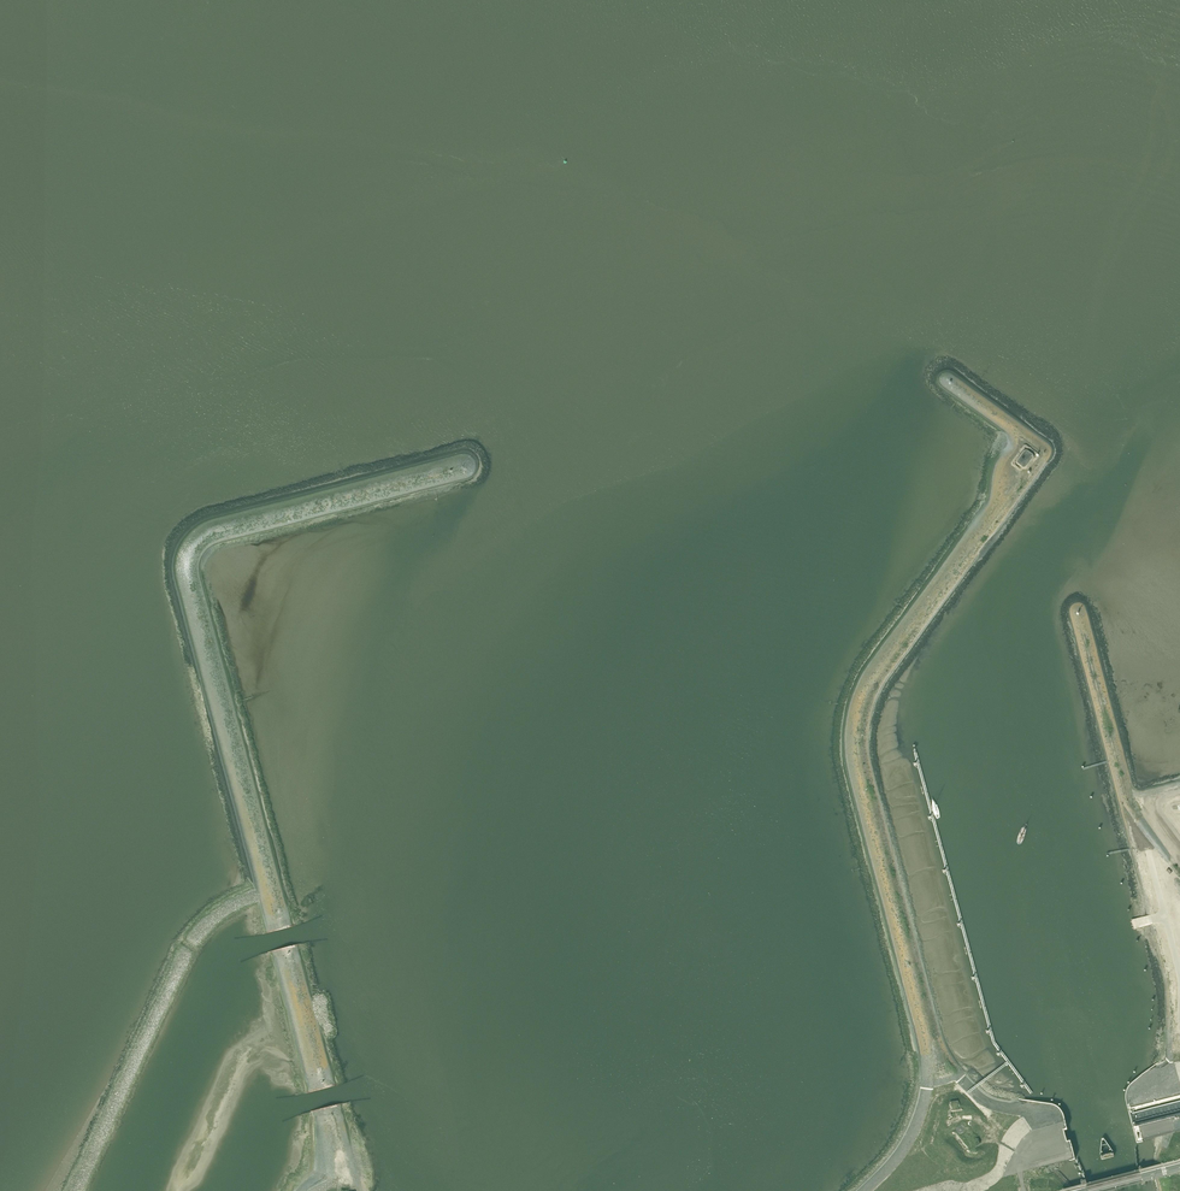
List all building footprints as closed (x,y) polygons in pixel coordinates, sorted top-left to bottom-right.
[(1040,454),(1024,443),(1010,464),(1019,470),(1031,468),(1040,454)] [(956,1109),(954,1113),(970,1112),(966,1107),(966,1102),(956,1102),(956,1109)] [(968,1121),(958,1130),(973,1149),(984,1140),(968,1121)] [(1119,1175),(1107,1178),(1110,1190),(1122,1188),(1119,1175)]
